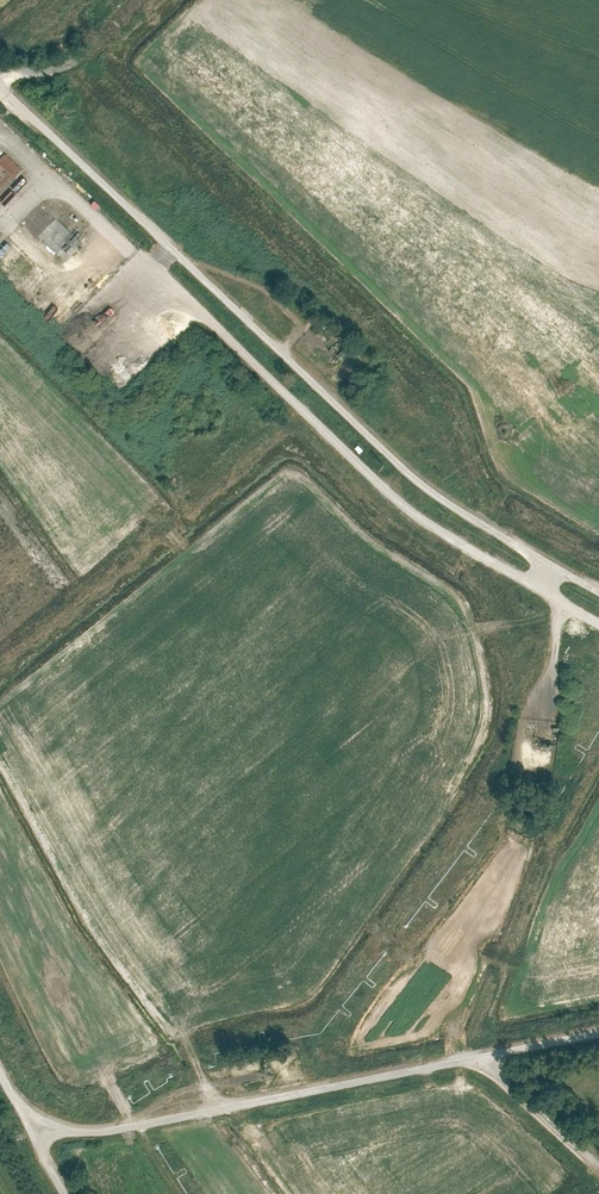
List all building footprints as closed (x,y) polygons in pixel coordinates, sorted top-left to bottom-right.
[(6,170),(4,172),(9,177),(13,173),(18,178),(25,172),(5,152),(0,157),(0,165),(6,170)] [(54,216),(36,234),(63,261),(80,243),(74,236),(79,231),(74,226),(69,231),(54,216)] [(80,336),(90,326),(84,320),(74,330),(80,336)]
